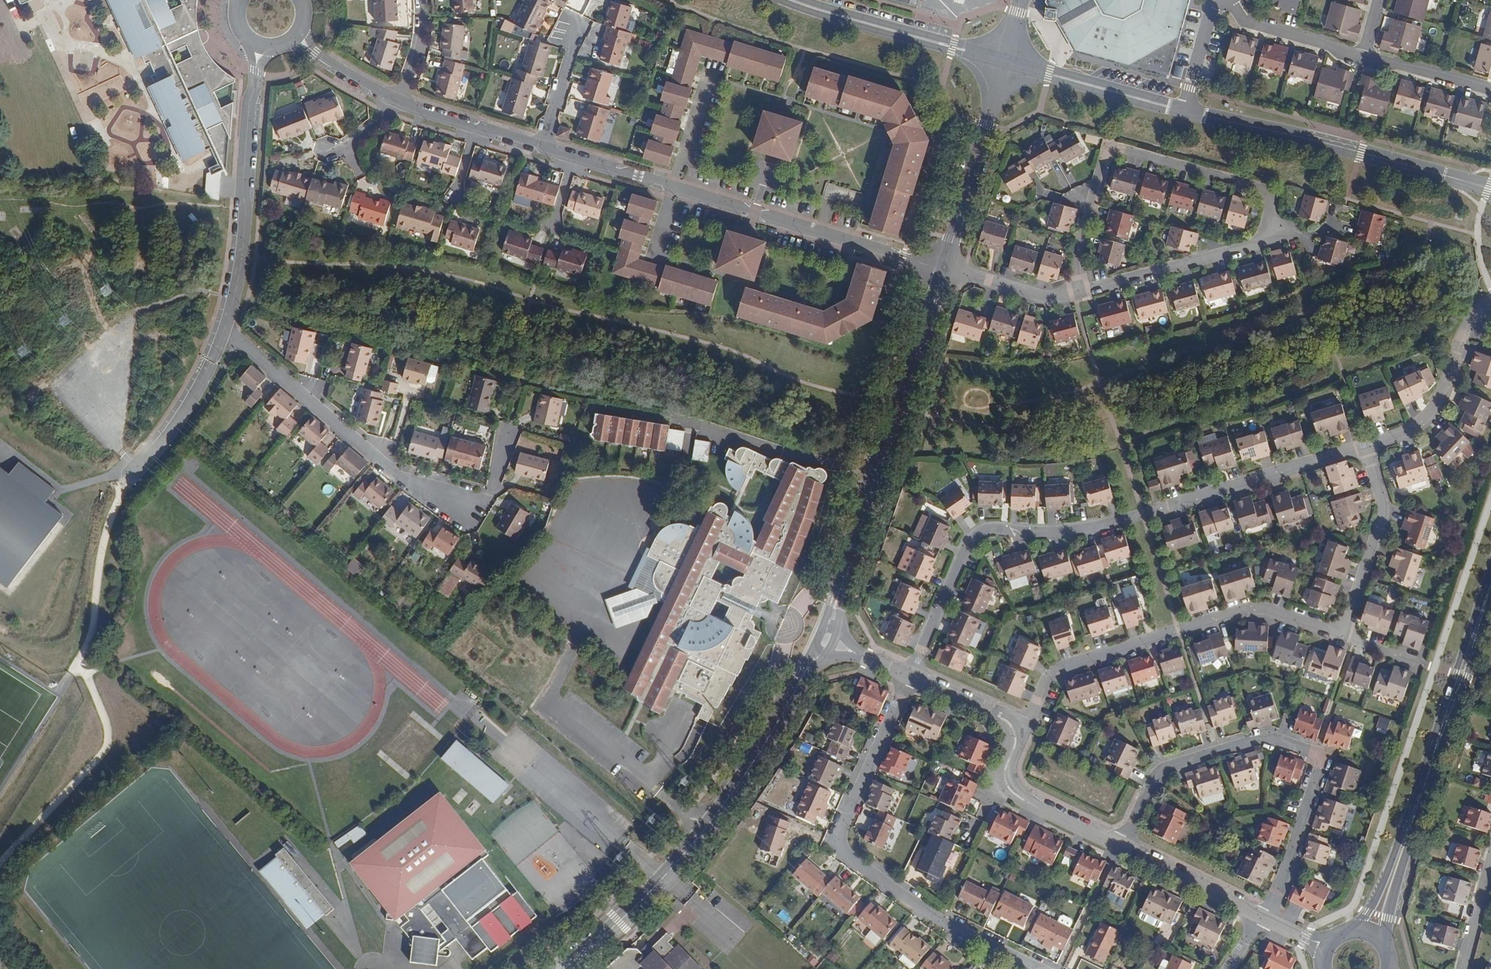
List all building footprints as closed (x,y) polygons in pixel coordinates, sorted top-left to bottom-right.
[(139,58),(143,56),(147,64),(151,62),(156,74),(152,76),(156,84),(152,86),(167,119),(180,113),(183,121),(171,127),(186,160),(212,148),(204,131),(223,122),(231,139),(233,122),(234,102),(221,108),(214,92),(235,82),(236,78),(229,74),(225,71),(219,66),(216,62),(211,56),(208,52),(204,45),(202,40),(200,33),(198,28),(197,21),(197,15),(197,8),(198,2),(198,0),(112,0),(139,58)] [(398,0),(374,0),(376,21),(399,20),(398,0)] [(456,12),(474,11),(473,0),(455,0),(456,12)] [(515,23),(534,33),(538,25),(541,20),(549,3),(543,0),(527,0),(515,23)] [(1048,1),(1052,9),(1046,8),(1044,19),(1056,21),(1056,19),(1057,18),(1086,1),(1086,0),(1048,0),(1048,1)] [(1057,18),(1061,25),(1065,32),(1095,16),(1097,20),(1132,30),(1146,23),(1152,0),(1086,0),(1086,1),(1057,18)] [(1167,75),(1188,0),(1152,0),(1146,23),(1132,30),(1097,20),(1095,16),(1065,32),(1075,50),(1167,75)] [(1287,13),(1296,15),(1300,0),(1273,0),(1271,5),(1281,8),(1288,10),(1287,13)] [(1394,13),(1423,21),(1429,0),(1398,0),(1394,13)] [(612,1),(604,25),(608,26),(625,31),(632,8),(612,1)] [(1340,32),(1358,37),(1361,26),(1356,24),(1360,9),(1332,2),(1325,28),(1340,32)] [(1381,43),(1399,48),(1414,53),(1421,27),(1393,18),(1389,33),(1385,32),(1381,43)] [(444,24),(442,48),(444,49),(444,55),(461,58),(465,26),(444,24)] [(625,31),(608,26),(604,42),(606,43),(601,59),(620,66),(628,41),(625,40),(628,32),(625,31)] [(393,41),(398,31),(378,29),(376,36),(379,37),(371,62),(391,69),(400,44),(393,41)] [(648,159),(666,165),(701,51),(728,59),(734,61),(732,65),(740,68),(742,64),(751,66),(750,70),(757,73),(759,69),(768,71),(767,76),(774,78),(775,73),(781,75),(787,57),(735,41),(733,43),(687,30),(672,82),(670,87),(666,86),(663,95),(667,96),(666,101),(662,115),(660,120),(655,119),(653,127),(658,128),(656,134),(653,140),(652,146),(648,144),(645,152),(650,154),(648,159)] [(1357,42),(1358,37),(1340,32),(1338,36),(1356,42),(1357,42)] [(1251,67),(1258,44),(1241,40),(1242,35),(1234,33),(1226,60),(1251,67)] [(1241,40),(1258,44),(1259,40),(1242,35),(1241,40)] [(549,45),(546,44),(531,39),(522,71),(518,69),(515,78),(533,84),(535,85),(538,77),(542,77),(548,57),(547,56),(549,45)] [(1380,48),(1396,53),(1397,53),(1398,53),(1399,48),(1381,43),(1380,48)] [(1489,74),(1490,74),(1490,46),(1482,43),(1475,69),(1489,74)] [(1264,44),(1258,65),(1274,71),(1282,72),(1289,48),(1281,46),(1280,48),(1273,46),(1264,44)] [(1294,52),(1288,74),(1304,78),(1313,80),(1319,56),(1313,55),(1312,56),(1303,54),(1294,52)] [(588,86),(594,68),(591,67),(584,85),(588,86)] [(878,215),(874,228),(898,235),(928,139),(903,94),(815,67),(807,92),(821,95),(819,100),(828,102),(829,97),(854,105),(854,110),(869,115),(869,110),(885,114),(890,122),(885,124),(891,137),(896,135),(900,143),(896,156),(890,156),(886,171),(891,172),(883,199),(878,197),(873,213),(878,215)] [(613,74),(594,68),(588,86),(584,98),(608,105),(610,98),(606,97),(613,74)] [(1336,72),(1322,68),(1314,97),(1340,104),(1344,89),(1349,71),(1338,68),(1336,72)] [(436,94),(456,99),(462,76),(441,69),(438,79),(441,80),(436,94)] [(1353,72),(1349,71),(1344,89),(1349,91),(1353,72)] [(1358,93),(1362,94),(1368,76),(1363,74),(1358,93)] [(1358,109),(1384,116),(1392,88),(1378,84),(1378,78),(1368,76),(1362,94),(1358,109)] [(515,78),(513,78),(503,111),(523,117),(533,84),(515,78)] [(1406,107),(1419,110),(1424,89),(1415,86),(1408,84),(1408,81),(1401,80),(1395,103),(1406,107)] [(1435,115),(1448,119),(1455,97),(1445,94),(1438,92),(1438,90),(1431,88),(1424,112),(1435,115)] [(1461,96),(1460,101),(1471,104),(1473,99),(1462,96),(1461,96)] [(829,97),(828,102),(854,110),(854,105),(829,97)] [(1471,104),(1460,101),(1454,123),(1480,131),(1486,103),(1473,99),(1471,104)] [(316,103),(309,106),(316,127),(324,124),(325,127),(347,118),(340,100),(329,104),(328,102),(317,105),(316,103)] [(609,110),(590,104),(585,121),(582,120),(577,136),(599,142),(609,110)] [(883,119),(885,124),(890,122),(885,114),(869,110),(869,115),(883,119)] [(306,132),(313,129),(306,111),(277,122),(285,143),(306,134),(306,132)] [(180,113),(167,119),(171,127),(183,121),(180,113)] [(767,114),(756,149),(791,159),(801,124),(767,114)] [(561,126),(557,136),(567,139),(570,129),(561,126)] [(412,160),(417,145),(410,142),(398,138),(399,135),(387,132),(381,151),(404,159),(405,158),(412,160)] [(894,144),(890,156),(896,156),(900,143),(896,135),(891,137),(894,144)] [(1048,146),(1055,158),(1061,155),(1067,165),(1087,154),(1076,135),(1069,138),(1063,141),(1061,139),(1048,146)] [(1027,158),(1034,170),(1049,162),(1055,158),(1048,146),(1044,138),(1037,141),(1038,145),(1032,148),(1024,152),(1027,158)] [(443,170),(456,175),(461,158),(449,154),(452,146),(441,142),(439,146),(425,141),(419,159),(434,164),(444,167),(443,170)] [(1028,174),(1034,170),(1027,158),(1014,165),(1016,168),(1010,172),(1003,176),(1014,195),(1033,184),(1033,183),(1032,181),(1028,174)] [(432,168),(434,164),(419,159),(418,162),(432,168)] [(474,161),(471,174),(479,177),(479,179),(501,186),(507,167),(484,160),(482,164),(474,161)] [(1133,197),(1139,175),(1140,172),(1132,170),(1132,172),(1125,171),(1117,168),(1111,190),(1133,197)] [(277,192),(306,200),(312,179),(313,178),(304,176),(294,174),(284,170),(283,172),(276,171),(270,188),(277,190),(277,192)] [(554,206),(560,187),(537,180),(533,179),(534,175),(523,171),(516,194),(554,206)] [(891,172),(886,171),(878,197),(883,199),(891,172)] [(219,197),(220,173),(206,172),(205,197),(219,197)] [(1162,203),(1168,182),(1160,180),(1153,178),(1154,176),(1146,174),(1145,176),(1140,197),(1162,203)] [(312,179),(306,200),(325,205),(325,203),(342,208),(349,185),(339,182),(338,186),(334,185),(313,178),(312,179)] [(1190,213),(1196,191),(1188,188),(1182,187),(1183,184),(1175,182),(1175,184),(1168,206),(1190,213)] [(1203,193),(1197,212),(1220,219),(1226,198),(1217,196),(1210,194),(1211,192),(1203,190),(1203,193)] [(356,191),(350,210),(360,213),(359,218),(385,226),(391,202),(380,199),(380,201),(366,197),(366,194),(356,191)] [(573,191),(567,208),(574,209),(575,211),(599,219),(605,199),(581,192),(579,193),(573,191)] [(1297,215),(1310,220),(1318,222),(1321,214),(1322,207),(1325,208),(1327,200),(1303,193),(1297,215)] [(637,259),(655,200),(638,195),(636,200),(631,198),(628,206),(634,207),(631,213),(629,220),(627,225),(623,224),(620,232),(626,234),(624,239),(613,272),(631,278),(632,277),(637,259)] [(1244,228),(1250,205),(1244,203),(1244,201),(1233,198),(1232,200),(1226,222),(1244,228)] [(1077,209),(1055,203),(1048,226),(1068,232),(1071,222),(1073,216),(1075,217),(1077,209)] [(435,213),(413,206),(403,204),(397,226),(409,230),(410,228),(428,233),(428,235),(439,239),(445,217),(435,214),(435,213)] [(414,204),(413,206),(435,213),(436,211),(414,204)] [(1109,224),(1107,233),(1128,238),(1134,216),(1128,214),(1111,209),(1109,217),(1111,218),(1109,224)] [(1361,226),(1359,226),(1356,237),(1378,244),(1385,216),(1365,211),(1361,226)] [(873,213),(870,227),(874,228),(878,215),(873,213)] [(458,225),(459,222),(451,220),(446,237),(453,239),(451,244),(474,251),(481,230),(466,226),(465,228),(458,225)] [(986,221),(979,241),(989,244),(995,246),(994,248),(1002,251),(1009,227),(986,221)] [(1167,244),(1179,248),(1189,251),(1191,244),(1193,244),(1197,233),(1192,232),(1173,226),(1167,244)] [(729,231),(718,267),(753,278),(764,242),(729,231)] [(540,263),(544,248),(531,244),(533,239),(523,237),(508,232),(502,252),(540,263)] [(1318,259),(1325,261),(1342,265),(1347,242),(1342,240),(1327,236),(1324,246),(1323,252),(1320,251),(1318,259)] [(1100,261),(1104,262),(1122,267),(1128,245),(1105,239),(1103,238),(1101,246),(1104,247),(1102,253),(1100,261)] [(1015,244),(1013,254),(1008,269),(1016,271),(1017,269),(1023,270),(1031,273),(1037,251),(1015,244)] [(562,253),(548,249),(544,264),(581,276),(588,256),(572,252),(562,250),(562,253)] [(1057,279),(1059,274),(1064,257),(1045,251),(1038,275),(1038,276),(1049,279),(1050,277),(1057,279)] [(1272,260),(1271,260),(1277,279),(1296,274),(1291,255),(1290,252),(1283,254),(1279,255),(1277,253),(1271,255),(1272,260)] [(644,261),(637,259),(632,277),(639,279),(644,261)] [(717,283),(644,261),(639,279),(658,285),(663,286),(663,292),(671,294),(672,289),(681,291),(680,297),(687,299),(689,294),(699,297),(697,302),(704,304),(706,299),(712,301),(717,283)] [(1272,283),(1266,261),(1254,265),(1254,267),(1239,271),(1244,291),(1272,283)] [(861,264),(857,262),(853,275),(858,277),(861,264)] [(751,316),(750,320),(758,322),(760,319),(784,326),(784,330),(786,330),(800,336),(801,332),(825,339),(840,331),(841,335),(856,327),(854,324),(868,317),(871,305),(876,306),(886,271),(861,264),(858,277),(853,275),(850,283),(855,285),(850,298),(850,299),(850,301),(844,304),(846,308),(833,315),(831,311),(824,315),(822,315),(823,311),(809,307),(808,310),(792,305),(794,302),(766,294),(765,297),(759,295),(759,292),(745,287),(737,312),(751,316)] [(1236,293),(1230,273),(1230,272),(1218,275),(1218,276),(1202,281),(1208,300),(1236,293)] [(1200,304),(1194,283),(1194,281),(1186,284),(1187,286),(1181,287),(1171,290),(1177,310),(1200,304)] [(846,297),(850,298),(855,285),(850,283),(846,297)] [(672,289),(671,294),(680,297),(681,291),(672,289)] [(1168,312),(1163,292),(1162,290),(1150,293),(1150,295),(1135,299),(1140,319),(1168,312)] [(1132,322),(1126,301),(1126,300),(1114,303),(1114,305),(1098,309),(1100,313),(1104,329),(1132,322)] [(808,310),(809,307),(794,302),(792,305),(808,310)] [(844,304),(831,311),(833,315),(846,308),(844,304)] [(996,307),(992,321),(990,329),(1012,337),(1018,316),(1009,313),(1003,311),(1004,309),(996,307)] [(958,312),(952,332),(980,340),(986,319),(974,315),(974,317),(958,312)] [(1056,343),(1080,338),(1074,314),(1066,315),(1067,318),(1061,320),(1051,322),(1052,326),(1056,343)] [(1025,318),(1018,341),(1036,347),(1043,325),(1035,323),(1036,321),(1025,318)] [(309,346),(312,332),(294,328),(287,359),(304,363),(306,357),(308,358),(311,348),(309,346)] [(348,371),(346,377),(362,380),(363,374),(365,374),(372,348),(353,343),(345,369),(348,371)] [(1475,351),(1471,364),(1479,366),(1477,371),(1474,382),(1490,388),(1490,357),(1475,351)] [(409,357),(403,379),(404,380),(426,385),(427,381),(431,363),(409,357)] [(439,365),(431,363),(427,381),(432,382),(435,380),(439,365)] [(257,389),(267,378),(252,365),(240,378),(255,390),(245,401),(252,407),(263,395),(257,389)] [(1427,368),(1394,383),(1404,405),(1417,399),(1416,394),(1420,393),(1429,389),(1428,385),(1433,384),(1427,368)] [(477,375),(468,407),(488,412),(496,380),(477,375)] [(398,383),(385,380),(382,390),(396,394),(398,383)] [(382,394),(363,388),(361,396),(364,397),(357,420),(377,425),(384,400),(381,399),(382,394)] [(1385,388),(1358,396),(1366,425),(1378,421),(1376,414),(1382,412),(1391,409),(1385,388)] [(298,404),(280,389),(265,406),(272,413),(275,410),(278,414),(284,420),(277,428),(286,437),(298,424),(289,415),(298,404)] [(1465,392),(1460,404),(1468,408),(1466,412),(1461,422),(1466,425),(1463,431),(1479,438),(1490,409),(1490,403),(1465,392)] [(538,411),(535,421),(536,421),(557,426),(563,399),(541,394),(539,404),(540,405),(540,409),(538,411)] [(1334,427),(1336,434),(1349,430),(1340,405),(1311,414),(1316,431),(1328,428),(1334,427)] [(666,450),(667,448),(669,429),(670,425),(595,413),(591,433),(596,439),(666,450)] [(329,431),(312,416),(300,431),(317,446),(308,456),(317,464),(329,450),(320,442),(329,431)] [(1292,448),(1306,444),(1299,420),(1271,429),(1277,449),(1285,446),(1290,444),(1292,448)] [(1470,441),(1450,422),(1441,431),(1447,437),(1442,442),(1434,451),(1447,464),(1461,451),(1468,457),(1477,448),(1470,441)] [(1330,436),(1336,434),(1334,427),(1328,428),(1330,436)] [(669,429),(667,448),(682,450),(684,431),(669,429)] [(436,456),(443,459),(448,441),(414,431),(409,452),(434,459),(436,456)] [(1257,459),(1271,454),(1264,431),(1235,440),(1242,459),(1250,457),(1255,455),(1257,459)] [(1437,435),(1442,442),(1447,437),(1441,431),(1437,435)] [(1198,446),(1218,440),(1216,433),(1213,432),(1211,432),(1198,436),(1196,439),(1198,446)] [(452,436),(446,459),(480,469),(486,445),(452,436)] [(1223,469),(1237,465),(1228,437),(1218,440),(1198,446),(1205,466),(1217,463),(1221,461),(1223,469)] [(696,439),(693,459),(708,462),(711,442),(696,439)] [(355,477),(367,463),(348,447),(339,459),(334,454),(324,465),(329,469),(336,462),(355,477)] [(732,486),(739,491),(747,476),(752,478),(757,469),(781,481),(765,519),(767,520),(756,543),(752,533),(749,520),(744,514),(736,510),(732,516),(727,514),(729,509),(729,507),(727,504),(723,503),(721,502),(718,503),(715,504),(714,506),(711,505),(699,531),(698,529),(692,525),(689,524),(683,522),(678,522),(673,522),(668,524),(666,526),(662,529),(658,534),(647,556),(661,562),(660,565),(668,570),(670,566),(680,571),(666,600),(658,617),(625,686),(626,689),(641,696),(640,700),(644,703),(644,704),(660,712),(662,712),(673,688),(687,693),(686,696),(704,704),(698,716),(709,722),(716,707),(718,706),(722,698),(724,698),(730,685),(732,685),(737,676),(739,676),(746,660),(748,660),(760,634),(761,632),(755,629),(755,626),(754,622),(751,619),(759,602),(762,603),(765,601),(768,599),(775,601),(780,599),(784,591),(801,551),(808,532),(824,484),(824,482),(827,479),(828,475),(827,471),(824,469),(820,467),(816,468),(813,467),(811,467),(807,468),(799,464),(794,462),(790,463),(785,460),(779,458),(775,458),(772,460),(750,449),(748,448),(744,447),(741,447),(739,448),(737,451),(729,448),(725,458),(727,460),(726,466),(726,475),(728,481),(732,486)] [(1418,451),(1405,455),(1408,462),(1404,463),(1392,468),(1399,488),(1428,479),(1418,451)] [(1173,476),(1178,474),(1190,471),(1184,452),(1154,462),(1162,488),(1175,484),(1173,476)] [(548,464),(520,453),(513,472),(541,483),(548,464)] [(1428,455),(1433,469),(1438,467),(1436,462),(1434,463),(1431,454),(1428,455)] [(1433,469),(1428,455),(1425,457),(1428,465),(1427,466),(1429,471),(1433,469)] [(1346,460),(1326,467),(1335,494),(1358,487),(1353,473),(1350,474),(1348,468),(1346,460)] [(8,587),(63,516),(46,502),(55,490),(19,462),(9,474),(0,467),(0,581),(8,587)] [(349,485),(354,478),(335,464),(329,471),(349,485)] [(747,476),(739,491),(727,514),(732,516),(736,510),(752,478),(747,476)] [(1107,502),(1114,500),(1107,476),(1084,482),(1090,501),(1090,505),(1099,502),(1106,500),(1107,502)] [(394,492),(377,477),(370,485),(364,481),(353,494),(360,499),(364,494),(381,507),(394,492)] [(979,482),(978,503),(978,505),(986,505),(986,503),(993,503),(1001,504),(1001,480),(978,480),(979,482)] [(1026,506),(1035,507),(1035,484),(1013,483),(1012,504),(1011,510),(1019,510),(1019,506),(1026,506)] [(1062,506),(1071,505),(1069,484),(1045,486),(1047,507),(1047,509),(1055,509),(1055,506),(1062,506)] [(941,500),(952,515),(954,518),(960,514),(958,512),(964,508),(970,504),(958,485),(939,498),(941,500)] [(1283,492),(1271,496),(1280,525),(1309,516),(1302,495),(1291,499),(1286,500),(1283,492)] [(1356,508),(1363,506),(1359,493),(1331,501),(1341,530),(1361,524),(1357,513),(1356,508)] [(1246,497),(1234,501),(1242,530),(1271,521),(1264,500),(1253,504),(1249,505),(1246,497)] [(402,513),(392,505),(379,522),(390,529),(396,522),(417,537),(430,518),(410,503),(402,513)] [(530,514),(512,503),(497,528),(515,539),(530,514)] [(1212,508),(1199,512),(1206,536),(1234,527),(1227,507),(1219,509),(1213,512),(1212,508)] [(1434,518),(1408,510),(1404,523),(1411,525),(1409,530),(1406,542),(1424,548),(1434,518)] [(947,525),(947,524),(930,517),(921,540),(940,548),(943,549),(946,542),(943,541),(950,526),(947,525)] [(1176,528),(1181,527),(1179,519),(1173,521),(1176,528)] [(1173,521),(1161,524),(1169,551),(1199,541),(1193,523),(1181,527),(1176,528),(1173,521)] [(430,531),(422,544),(429,549),(433,545),(449,555),(459,538),(443,527),(438,534),(430,531)] [(1108,562),(1131,555),(1125,535),(1115,538),(1110,540),(1109,537),(1101,540),(1103,546),(1108,562)] [(1338,564),(1340,559),(1343,547),(1326,541),(1315,570),(1341,579),(1345,566),(1338,564)] [(1080,575),(1104,569),(1097,548),(1097,546),(1089,548),(1090,551),(1083,553),(1074,556),(1080,575)] [(1422,556),(1396,547),(1392,560),(1399,563),(1397,568),(1393,579),(1411,586),(1422,556)] [(1008,581),(1036,572),(1033,562),(1030,550),(1018,554),(1018,555),(1003,560),(1008,581)] [(1045,580),(1073,571),(1069,557),(1066,550),(1054,554),(1055,555),(1039,560),(1045,580)] [(931,569),(935,559),(915,551),(906,572),(926,581),(928,581),(931,575),(929,573),(931,569)] [(1001,556),(1003,560),(1018,555),(1018,554),(1017,551),(1001,556)] [(1298,571),(1300,565),(1271,555),(1264,575),(1276,579),(1281,580),(1278,588),(1290,593),(1298,571)] [(459,556),(450,570),(461,577),(464,575),(484,587),(495,570),(487,566),(480,562),(472,557),(469,562),(459,556)] [(641,588),(666,600),(680,571),(670,566),(668,570),(660,565),(661,562),(647,556),(633,585),(641,588)] [(1219,576),(1227,603),(1239,599),(1237,591),(1243,589),(1254,586),(1248,567),(1219,576)] [(437,589),(449,596),(460,578),(449,571),(437,589)] [(1325,610),(1324,611),(1327,611),(1329,603),(1331,598),(1335,599),(1339,585),(1317,577),(1307,604),(1325,610)] [(966,593),(967,593),(969,594),(975,579),(972,578),(966,593)] [(964,606),(982,614),(994,588),(980,581),(975,579),(969,594),(967,593),(962,605),(964,606)] [(1210,579),(1181,588),(1189,615),(1201,611),(1199,603),(1205,602),(1215,598),(1210,579)] [(1281,580),(1276,579),(1273,587),(1278,588),(1281,580)] [(917,600),(921,591),(902,582),(892,604),(914,614),(917,607),(915,606),(917,600)] [(615,631),(658,617),(666,600),(641,588),(605,602),(615,631)] [(1137,620),(1144,618),(1138,595),(1119,602),(1125,623),(1126,626),(1138,622),(1137,620)] [(1373,630),(1387,635),(1394,612),(1367,602),(1360,621),(1368,624),(1373,626),(1373,630)] [(1105,630),(1113,627),(1106,605),(1084,612),(1092,634),(1092,636),(1100,634),(1099,631),(1105,630)] [(955,626),(961,612),(957,610),(951,625),(953,625),(955,626)] [(950,638),(968,646),(979,619),(961,612),(955,626),(953,625),(948,637),(950,638)] [(1393,632),(1405,637),(1409,639),(1407,646),(1419,650),(1419,649),(1429,622),(1401,613),(1393,632)] [(883,636),(906,646),(909,639),(906,638),(909,633),(913,624),(910,622),(893,614),(883,636)] [(1068,641),(1074,639),(1068,617),(1049,623),(1055,642),(1057,647),(1068,644),(1068,641)] [(1236,651),(1267,652),(1268,633),(1268,625),(1255,624),(1255,633),(1249,632),(1237,632),(1236,651)] [(1273,659),(1301,669),(1308,649),(1297,644),(1291,643),(1294,635),(1282,631),(1273,659)] [(1200,665),(1228,656),(1221,633),(1201,639),(1202,642),(1189,647),(1195,666),(1200,664),(1200,665)] [(1291,643),(1297,644),(1300,637),(1294,635),(1291,643)] [(1011,660),(1030,668),(1033,670),(1036,662),(1033,661),(1036,656),(1040,647),(1020,638),(1011,660)] [(937,661),(961,671),(968,653),(948,644),(945,651),(942,649),(937,661)] [(1308,671),(1337,681),(1346,653),(1333,648),(1331,656),(1326,654),(1315,651),(1308,671)] [(1158,656),(1165,677),(1187,670),(1180,649),(1172,652),(1166,653),(1165,651),(1157,653),(1158,656)] [(1352,657),(1344,683),(1354,686),(1355,684),(1368,690),(1375,669),(1366,666),(1361,665),(1363,661),(1352,657)] [(1129,665),(1135,685),(1157,678),(1151,658),(1142,661),(1136,662),(1135,660),(1128,662),(1129,665)] [(998,687),(1020,697),(1023,690),(1020,689),(1023,683),(1027,674),(1007,666),(998,687)] [(1099,673),(1106,694),(1128,687),(1121,667),(1113,669),(1107,671),(1106,669),(1099,671),(1099,673)] [(1411,673),(1399,669),(1396,676),(1392,675),(1380,671),(1373,692),(1402,701),(1411,673)] [(1065,682),(1069,696),(1071,703),(1098,695),(1092,675),(1077,680),(1077,678),(1065,682)] [(879,715),(888,694),(881,690),(875,688),(876,684),(869,681),(861,677),(855,691),(861,694),(857,705),(879,715)] [(1249,730),(1264,726),(1263,721),(1269,720),(1277,718),(1270,695),(1247,703),(1251,714),(1244,715),(1249,730)] [(1208,709),(1214,729),(1222,727),(1220,724),(1228,721),(1237,719),(1231,699),(1214,704),(1215,707),(1208,709)] [(940,729),(946,715),(932,709),(929,712),(924,710),(916,706),(906,728),(928,737),(933,726),(940,729)] [(1200,734),(1207,732),(1201,711),(1193,713),(1192,711),(1176,715),(1182,736),(1190,734),(1199,731),(1200,734)] [(1309,736),(1308,739),(1316,741),(1323,721),(1315,719),(1316,716),(1300,711),(1293,731),(1301,734),(1309,736)] [(1049,741),(1067,750),(1079,723),(1059,714),(1054,727),(1055,727),(1049,741)] [(1167,740),(1176,737),(1170,717),(1153,722),(1154,727),(1147,729),(1153,748),(1160,745),(1159,742),(1167,740)] [(1393,721),(1384,718),(1381,727),(1390,730),(1393,721)] [(851,739),(855,731),(835,722),(828,739),(833,741),(827,753),(845,761),(850,748),(848,747),(851,739)] [(1336,726),(1330,724),(1323,744),(1330,746),(1332,744),(1339,746),(1348,749),(1355,729),(1338,723),(1336,726)] [(987,754),(990,746),(968,737),(959,759),(969,764),(966,770),(981,776),(987,764),(988,760),(984,758),(987,754)] [(1105,761),(1117,767),(1114,773),(1127,780),(1135,765),(1132,763),(1134,758),(1138,750),(1117,740),(1105,761)] [(472,754),(457,741),(442,759),(494,803),(509,786),(480,761),(478,763),(470,756),(472,754)] [(883,762),(879,770),(898,778),(901,772),(904,773),(911,756),(892,748),(889,756),(885,763),(883,762)] [(1242,760),(1236,762),(1228,764),(1235,787),(1258,781),(1254,768),(1261,766),(1257,751),(1241,756),(1242,760)] [(1489,752),(1482,774),(1490,777),(1490,752),(1489,752)] [(480,761),(472,754),(470,756),(478,763),(480,761)] [(1299,780),(1305,762),(1297,759),(1296,762),(1288,760),(1280,757),(1273,777),(1290,783),(1292,777),(1299,780)] [(809,779),(829,788),(832,780),(836,773),(839,774),(842,766),(824,759),(820,766),(817,764),(809,779)] [(1329,776),(1324,792),(1338,797),(1341,790),(1352,794),(1360,771),(1337,763),(1334,772),(1333,777),(1329,776)] [(1202,773),(1201,770),(1185,775),(1190,790),(1197,788),(1201,798),(1223,792),(1217,770),(1216,769),(1207,772),(1202,773)] [(942,792),(945,779),(939,778),(936,791),(942,792)] [(939,802),(961,811),(965,804),(967,799),(970,799),(975,790),(976,787),(978,784),(963,778),(959,785),(949,780),(939,802)] [(870,797),(867,805),(880,811),(886,813),(893,798),(890,796),(893,789),(874,782),(871,788),(874,790),(870,797)] [(824,803),(826,804),(831,792),(809,784),(798,808),(799,808),(796,816),(814,824),(817,816),(819,818),(824,803)] [(396,921),(402,917),(407,923),(401,927),(413,943),(411,963),(417,963),(418,953),(438,955),(438,956),(448,957),(450,954),(450,951),(449,949),(444,948),(456,939),(472,960),(488,948),(491,952),(537,916),(518,892),(512,896),(483,859),(489,855),(441,794),(352,864),(387,910),(386,920),(396,921)] [(1317,812),(1312,827),(1326,832),(1328,826),(1340,830),(1348,806),(1325,799),(1322,808),(1320,813),(1317,812)] [(829,805),(826,804),(824,803),(819,818),(823,820),(829,805)] [(1153,834),(1174,845),(1185,823),(1182,821),(1185,815),(1164,804),(1160,811),(1163,813),(1157,826),(1153,834)] [(1470,807),(1464,825),(1487,833),(1490,821),(1490,814),(1470,807)] [(886,813),(880,811),(873,827),(871,833),(868,832),(864,840),(882,849),(896,818),(887,814),(886,813)] [(1163,813),(1160,811),(1153,825),(1157,826),(1163,813)] [(936,817),(930,833),(933,835),(949,842),(952,834),(956,826),(959,827),(962,820),(944,812),(941,819),(936,817)] [(1016,834),(1023,837),(1030,822),(1014,815),(1012,819),(1007,817),(999,812),(989,834),(1011,844),(1016,834)] [(789,823),(772,817),(769,826),(761,850),(781,857),(784,847),(781,847),(783,839),(789,823)] [(1264,825),(1257,840),(1278,847),(1281,839),(1283,832),(1286,833),(1289,825),(1268,818),(1266,825),(1264,825)] [(1025,846),(1032,850),(1030,854),(1052,864),(1063,843),(1055,839),(1041,833),(1043,829),(1036,825),(1025,846)] [(361,826),(334,843),(338,848),(351,839),(355,843),(367,835),(361,826)] [(1050,832),(1043,829),(1041,833),(1055,839),(1057,836),(1050,832)] [(1307,850),(1304,858),(1324,865),(1330,848),(1325,847),(1328,840),(1310,834),(1307,841),(1310,842),(1307,850)] [(945,866),(955,844),(952,843),(949,842),(933,835),(926,851),(924,859),(921,857),(915,868),(918,870),(917,872),(923,875),(925,872),(928,875),(926,879),(937,885),(939,879),(940,880),(946,867),(945,866)] [(1481,851),(1458,844),(1453,862),(1476,869),(1481,851)] [(1068,847),(1064,855),(1074,861),(1078,852),(1068,847)] [(335,909),(284,848),(275,855),(282,863),(278,866),(275,862),(264,872),(308,924),(319,915),(313,908),(317,905),(326,916),(335,909)] [(1247,854),(1237,875),(1259,886),(1263,878),(1269,864),(1273,866),(1276,859),(1255,848),(1251,856),(1247,854)] [(1097,882),(1107,863),(1099,859),(1097,862),(1091,858),(1083,854),(1073,873),(1088,880),(1090,878),(1097,882)] [(821,893),(832,881),(806,860),(793,875),(819,896),(821,893)] [(1269,864),(1263,878),(1266,880),(1273,866),(1269,864)] [(1113,866),(1104,886),(1109,888),(1108,892),(1124,900),(1134,880),(1126,876),(1118,873),(1120,869),(1113,866)] [(860,897),(835,877),(832,881),(821,893),(846,914),(860,897)] [(1465,906),(1472,884),(1449,877),(1442,899),(1465,906)] [(1312,908),(1320,911),(1323,905),(1330,891),(1308,880),(1302,891),(1295,888),(1290,901),(1296,904),(1304,908),(1307,905),(1312,908)] [(992,888),(990,893),(966,882),(958,899),(969,904),(981,910),(980,913),(989,917),(1001,893),(992,888)] [(1172,900),(1159,894),(1150,890),(1140,910),(1162,921),(1164,919),(1172,900)] [(1170,894),(1162,890),(1159,894),(1172,900),(1174,896),(1170,894)] [(1004,893),(992,916),(1000,919),(1002,917),(1023,927),(1033,906),(1004,893)] [(1171,922),(1182,900),(1174,896),(1172,900),(1164,919),(1171,922)] [(870,904),(858,918),(872,930),(881,938),(883,939),(896,923),(878,908),(876,908),(870,904)] [(1211,914),(1199,908),(1192,922),(1198,926),(1194,936),(1215,947),(1225,926),(1217,922),(1212,920),(1215,916),(1211,914)] [(1063,951),(1073,931),(1040,915),(1030,934),(1063,951)] [(402,917),(396,921),(401,927),(407,923),(402,917)] [(1101,924),(1085,954),(1102,963),(1118,931),(1101,924)] [(1431,943),(1455,949),(1460,930),(1436,924),(1431,943)] [(929,949),(917,940),(903,928),(889,945),(896,950),(897,948),(903,953),(915,965),(929,949)] [(881,938),(872,930),(865,937),(875,946),(881,938)] [(692,968),(696,964),(691,956),(682,951),(678,954),(668,943),(672,939),(667,933),(652,948),(655,952),(647,959),(639,952),(638,950),(628,949),(605,968),(693,968),(692,968)] [(919,937),(917,940),(929,949),(931,947),(919,937)] [(1270,943),(1262,956),(1269,960),(1264,968),(1292,968),(1293,966),(1296,960),(1288,956),(1282,953),(1284,950),(1275,945),(1270,943)] [(639,952),(647,959),(655,952),(652,948),(648,944),(639,952)] [(933,952),(921,967),(923,968),(952,968),(951,968),(946,964),(948,962),(941,957),(940,958),(933,952)] [(418,953),(417,963),(437,966),(438,956),(438,955),(418,953)] [(915,965),(903,953),(900,957),(899,960),(908,968),(912,968),(915,965)] [(1193,965),(1174,956),(1170,963),(1167,968),(1191,968),(1193,965)] [(1170,963),(1163,960),(1159,968),(1167,968),(1170,963)]
